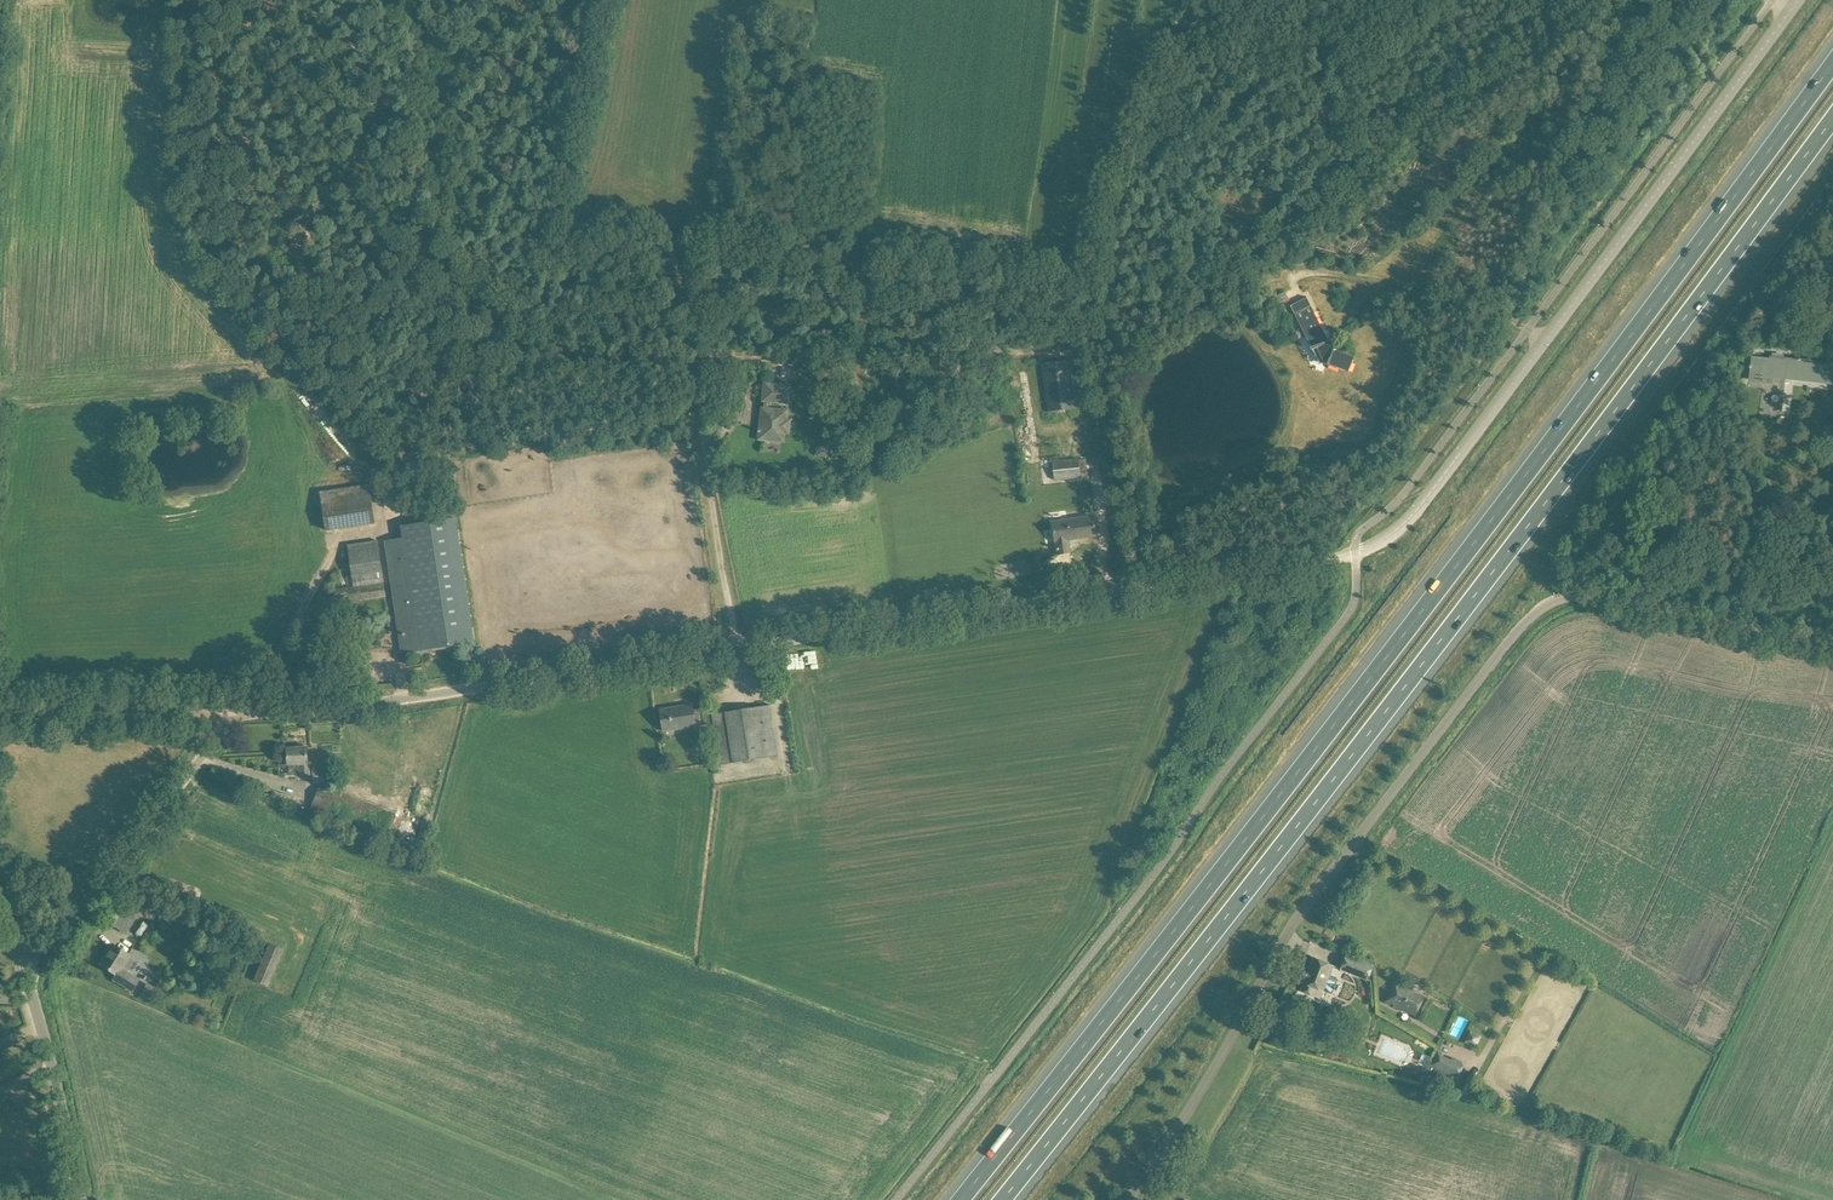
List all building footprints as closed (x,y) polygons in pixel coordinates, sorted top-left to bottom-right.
[(1284,293),(1272,299),(1276,305),(1287,299),(1284,293)] [(1329,341),(1307,298),(1296,303),(1291,306),(1312,347),(1311,347),(1312,350),(1314,349),(1322,364),(1324,362),(1348,372),(1354,358),(1334,349),(1335,346),(1335,345),(1335,344),(1334,343),(1334,342),(1333,341),(1332,341),(1331,340),(1330,341),(1329,341)] [(1786,377),(1832,383),(1832,364),(1800,360),(1800,359),(1798,359),(1798,360),(1771,357),(1770,359),(1752,357),(1751,365),(1749,365),(1749,368),(1751,368),(1750,379),(1749,386),(1763,388),(1759,417),(1781,419),(1786,377)] [(1042,365),(1048,413),(1079,407),(1072,359),(1042,365)] [(770,401),(784,402),(786,385),(765,383),(763,400),(765,400),(764,409),(762,408),(760,430),(758,430),(758,432),(760,432),(759,439),(783,441),(784,433),(788,433),(790,420),(786,420),(786,411),(769,409),(770,401)] [(742,415),(747,396),(735,393),(730,411),(742,415)] [(839,448),(817,445),(816,455),(838,457),(839,448)] [(1054,480),(1081,477),(1079,458),(1052,461),(1054,480)] [(376,523),(371,483),(321,489),(324,513),(319,514),(320,524),(325,524),(326,530),(376,523)] [(1096,536),(1095,524),(1093,516),(1053,522),(1055,541),(1056,541),(1057,548),(1057,550),(1058,550),(1058,554),(1070,552),(1068,540),(1096,536)] [(475,642),(473,630),(456,518),(401,526),(403,538),(385,541),(402,652),(475,642)] [(387,597),(384,582),(378,540),(348,545),(352,568),(340,570),(343,587),(339,587),(340,592),(329,593),(330,604),(387,597)] [(660,709),(662,721),(664,731),(702,725),(701,720),(700,708),(693,709),(693,704),(681,706),(681,708),(674,709),(673,707),(660,709)] [(713,713),(715,725),(721,765),(779,756),(771,704),(713,713)] [(288,748),(288,760),(289,764),(290,775),(301,774),(301,776),(310,776),(310,762),(308,762),(307,747),(288,748)] [(332,766),(313,767),(314,783),(333,782),(332,766)] [(384,833),(388,824),(392,812),(334,789),(333,793),(320,787),(315,798),(310,812),(338,823),(341,816),(384,833)] [(137,914),(136,914),(115,901),(114,900),(101,921),(125,934),(137,914)] [(269,943),(253,980),(268,986),(283,950),(269,943)] [(112,944),(100,965),(116,974),(113,979),(124,986),(131,991),(139,978),(131,973),(138,962),(128,956),(129,955),(123,951),(112,944)] [(1367,979),(1373,965),(1346,954),(1340,969),(1367,979)] [(1314,957),(1300,991),(1320,998),(1323,991),(1330,994),(1331,989),(1334,989),(1336,985),(1334,984),(1336,979),(1329,976),(1333,965),(1314,957)] [(1425,997),(1414,992),(1403,986),(1404,984),(1396,980),(1384,1002),(1393,1006),(1402,1011),(1403,1009),(1415,1015),(1425,997)] [(139,996),(152,1003),(159,990),(146,983),(139,996)] [(1430,1066),(1455,1078),(1463,1062),(1438,1050),(1430,1066)]
